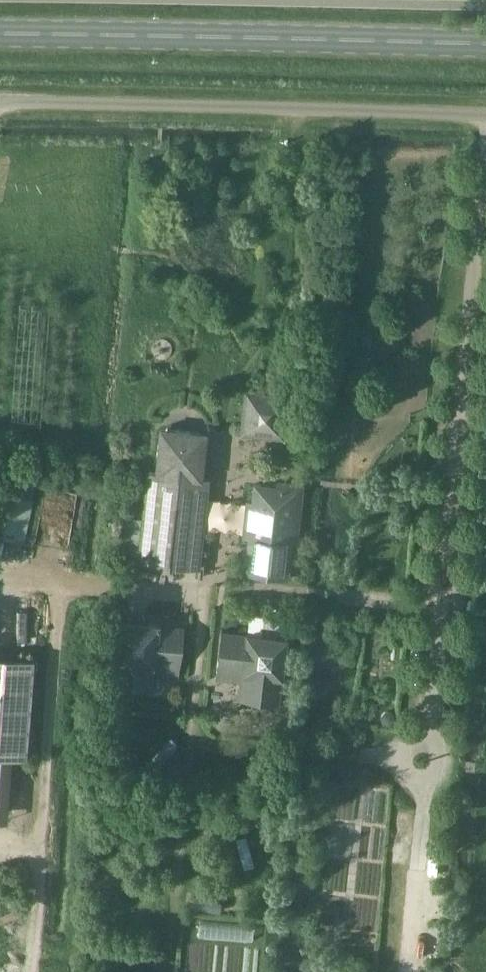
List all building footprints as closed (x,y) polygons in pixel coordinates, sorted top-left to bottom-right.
[(284,419),(286,404),(280,397),(259,394),(253,394),(246,399),(243,427),(249,434),(276,437),(283,431),(284,419)] [(122,555),(138,557),(138,562),(200,568),(209,478),(201,477),(206,433),(160,428),(156,472),(147,472),(146,487),(128,486),(122,555)] [(0,513),(0,536),(25,541),(35,501),(32,501),(36,486),(27,484),(28,482),(8,478),(0,513)] [(292,543),(296,543),(302,483),(275,480),(275,486),(254,484),(252,502),(248,501),(244,537),(248,538),(245,574),(288,578),(292,543)] [(151,688),(153,672),(178,674),(183,627),(119,620),(112,684),(151,688)] [(221,631),(216,678),(241,681),(239,699),(279,703),(286,638),(221,631)]
